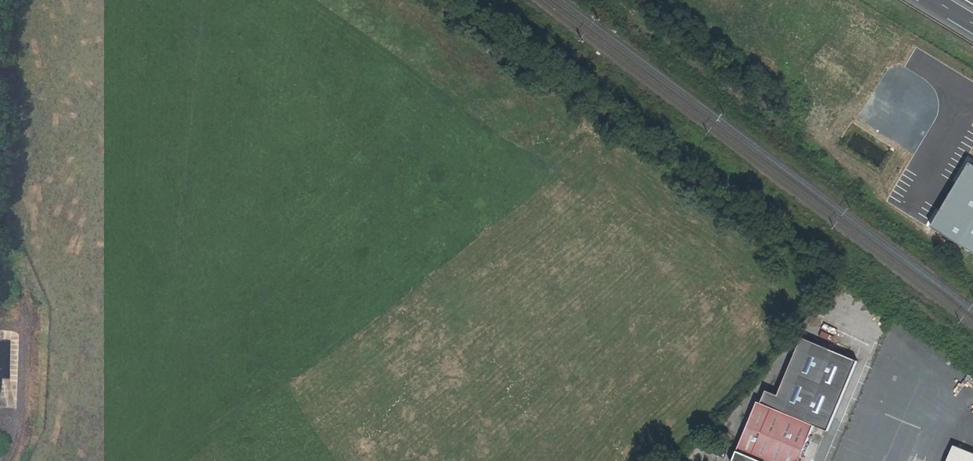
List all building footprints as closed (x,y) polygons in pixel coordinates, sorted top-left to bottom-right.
[(857,359),(800,337),(778,395),(767,390),(762,403),(760,402),(736,460),(800,460),(814,424),(830,430),(857,359)] [(953,447),(947,460),(972,460),(972,455),(953,447)]
